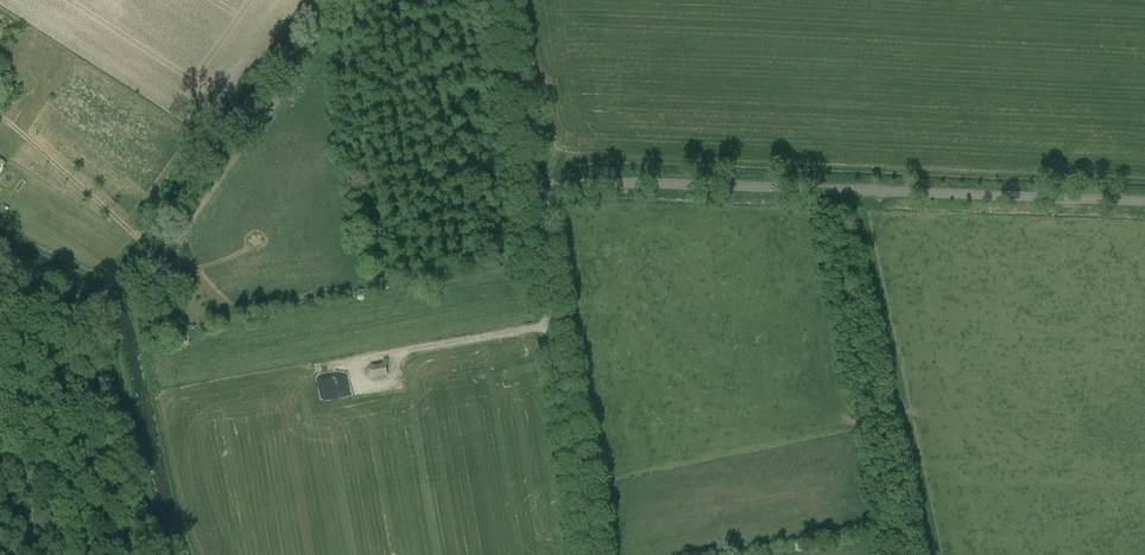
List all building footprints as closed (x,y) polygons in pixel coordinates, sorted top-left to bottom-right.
[(371,378),(387,376),(386,363),(370,366),(371,378)]
